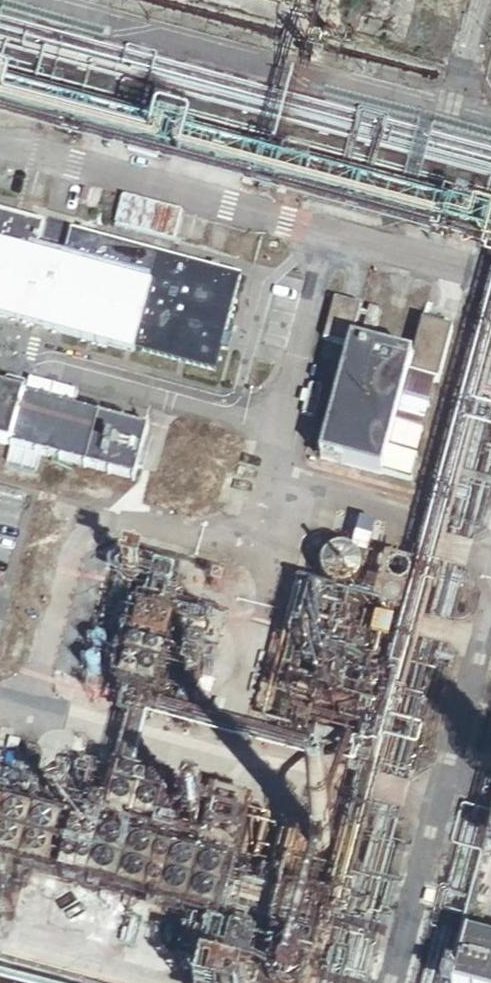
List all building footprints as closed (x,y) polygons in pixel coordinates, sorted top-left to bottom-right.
[(0,210),(0,318),(128,353),(128,349),(210,371),(236,274),(67,228),(61,249),(34,242),(40,221),(0,210)] [(410,358),(348,341),(358,304),(330,297),(313,359),(341,367),(316,459),(379,476),(380,472),(406,479),(414,452),(387,445),(392,425),(406,373),(432,380),(435,381),(450,326),(421,318),(410,358)] [(418,432),(432,380),(406,373),(392,425),(418,432)] [(7,443),(6,446),(9,446),(5,462),(33,471),(38,454),(130,479),(144,429),(68,409),(74,387),(27,374),(22,393),(0,387),(0,441),(7,443)] [(0,485),(0,497),(18,501),(21,490),(0,485)] [(363,554),(372,522),(357,519),(349,550),(363,554)] [(358,575),(359,569),(358,564),(355,559),(352,555),(348,552),(343,550),(338,549),(332,550),(327,552),(323,555),(320,559),(317,564),(316,570),(317,575),(318,580),(321,584),(325,588),(330,591),(335,592),(340,592),(345,591),(350,588),(354,584),(357,580),(358,575)] [(323,589),(292,581),(274,653),(304,660),(323,589)] [(391,623),(372,618),(367,636),(387,641),(391,623)] [(328,845),(328,842),(327,838),(325,835),(322,833),(319,832),(315,833),(312,835),(310,837),(309,841),(309,844),(310,848),(313,850),(316,852),(320,852),(323,851),(326,848),(328,845)] [(468,920),(490,926),(490,834),(468,920)] [(473,928),(472,934),(464,932),(450,982),(490,982),(490,933),(473,928)]
